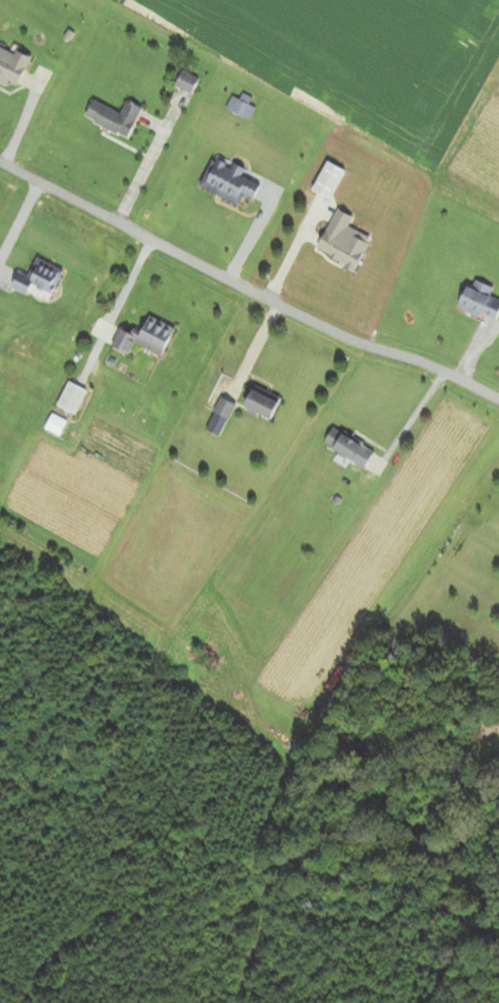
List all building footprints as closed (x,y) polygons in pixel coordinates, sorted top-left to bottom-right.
[(29,59),(0,47),(0,81),(17,88),(29,59)] [(191,94),(199,79),(182,71),(174,86),(191,94)] [(126,100),(120,113),(92,101),(84,119),(128,139),(142,107),(126,100)] [(198,187),(238,206),(244,195),(254,200),(264,180),(213,156),(198,187)] [(330,200),(344,171),(326,162),(312,191),(330,200)] [(353,217),(335,209),(314,252),(355,271),(371,238),(348,227),(353,217)] [(62,271),(36,259),(27,277),(18,273),(11,288),(27,295),(31,287),(50,296),(62,271)] [(498,314),(498,301),(489,297),(492,288),(474,281),(472,288),(465,286),(457,308),(496,323),(498,314)] [(162,357),(174,329),(146,317),(137,337),(119,329),(111,348),(129,356),(134,344),(162,357)] [(76,414),(85,390),(66,383),(57,408),(76,414)] [(243,407),(268,422),(278,404),(253,389),(243,407)] [(234,404),(220,398),(206,430),(220,436),(234,404)] [(45,429),(58,437),(65,423),(52,416),(45,429)] [(367,469),(376,450),(331,429),(322,447),(367,469)]
